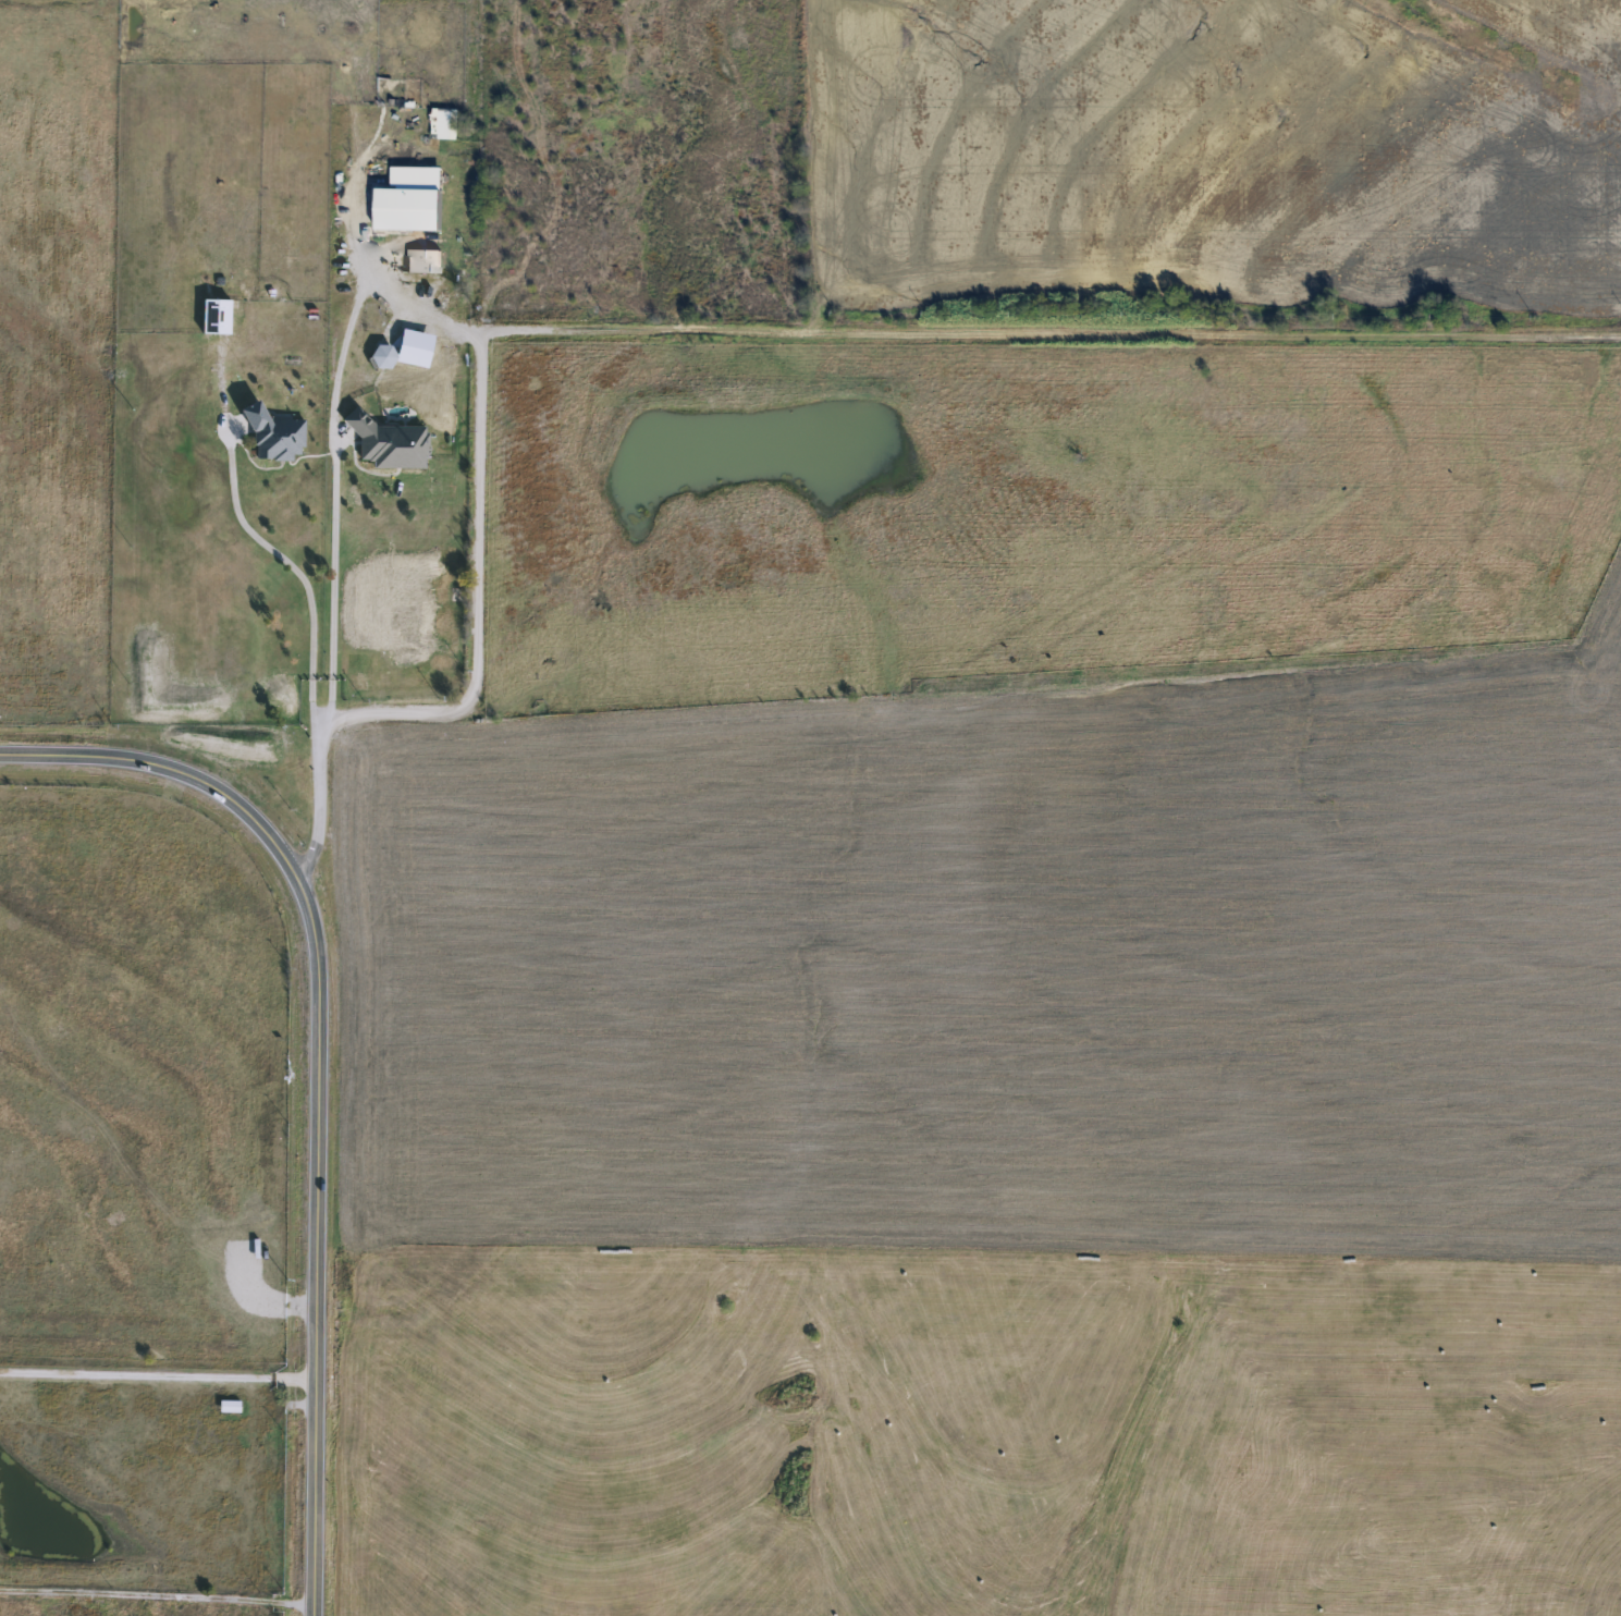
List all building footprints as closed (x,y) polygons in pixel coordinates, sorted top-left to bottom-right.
[(435,274),(403,274),(404,249),(435,250),(435,274)] [(302,419),(302,460),(248,460),(248,432),(237,431),(238,403),(258,403),(258,418),(302,419)] [(361,425),(422,426),(422,468),(367,468),(367,461),(349,461),(351,408),(361,408),(361,425)] [(235,1413),(216,1413),(216,1403),(235,1403),(235,1413)]
